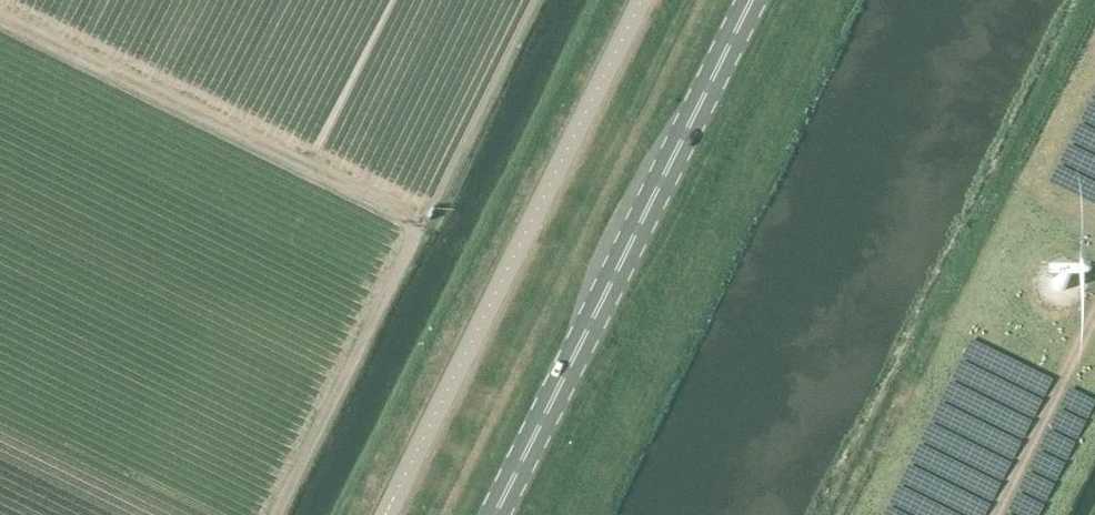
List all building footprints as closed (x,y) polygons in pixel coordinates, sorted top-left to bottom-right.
[(1060,275),(1058,276),(1056,276),(1054,278),(1053,279),(1052,281),(1052,284),(1052,286),(1053,288),(1054,290),(1056,291),(1058,292),(1060,292),(1062,292),(1064,291),(1066,289),(1068,288),(1068,286),(1068,284),(1068,282),(1068,280),(1066,278),(1064,276),(1062,276),(1060,275)]
